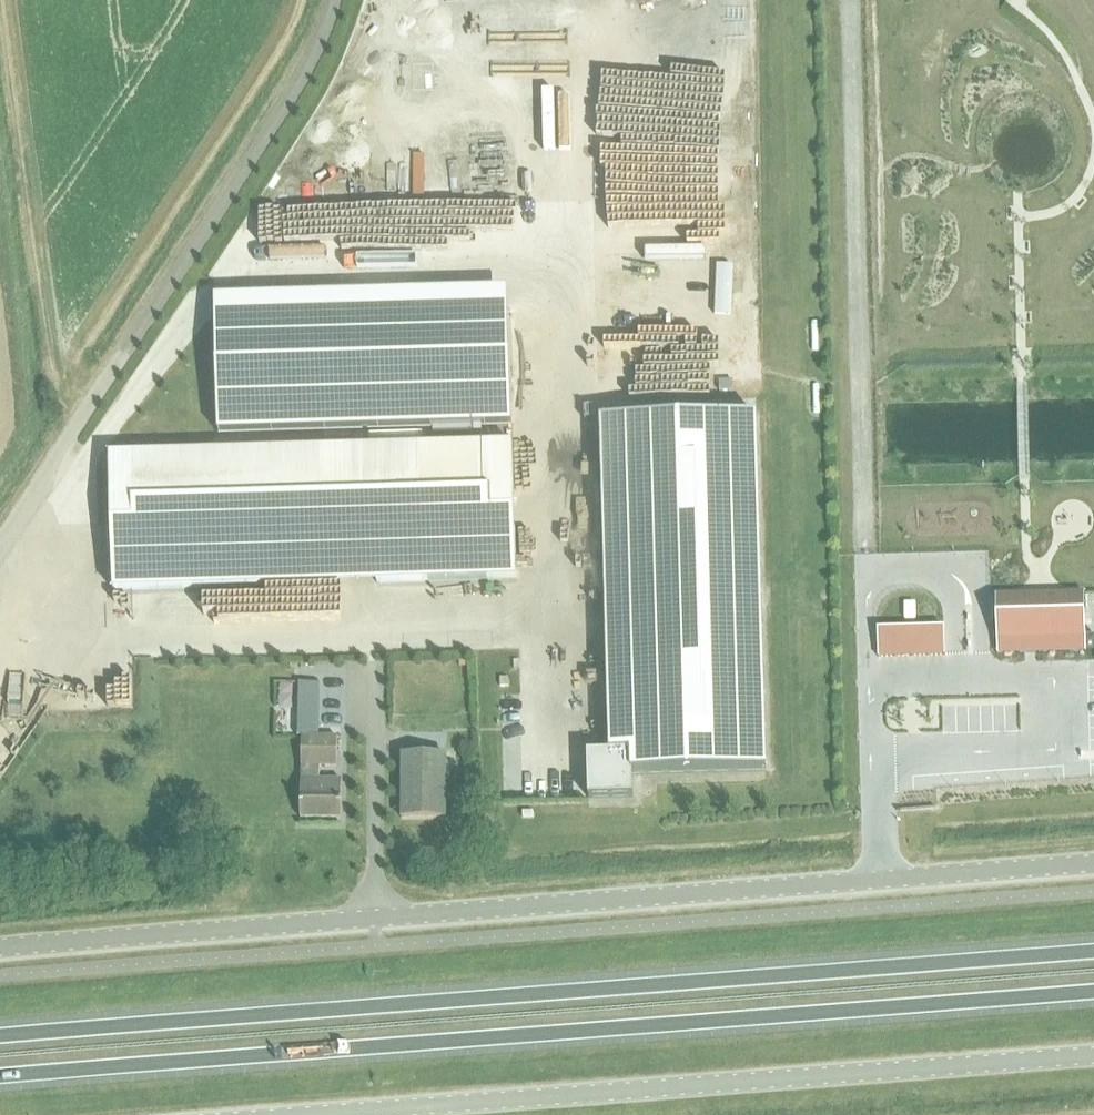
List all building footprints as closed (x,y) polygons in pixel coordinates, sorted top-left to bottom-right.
[(375,317),(215,321),(218,433),(512,425),(509,313),(375,317)] [(757,416),(601,420),(610,754),(587,755),(589,799),(633,798),(632,775),(766,771),(757,416)] [(113,590),(425,582),(516,579),(512,445),(109,456),(113,590)] [(1086,639),(1084,594),(1029,595),(996,596),(997,639),(1032,639),(1086,639)] [(945,627),(876,629),(878,658),(946,658),(945,627)] [(320,683),(299,683),(298,738),(301,738),(300,820),(341,819),(341,780),(317,780),(317,767),(334,767),(333,737),(319,738),(320,683)] [(402,756),(401,818),(446,819),(446,756),(402,756)] [(496,794),(517,794),(516,756),(496,757),(496,794)]
